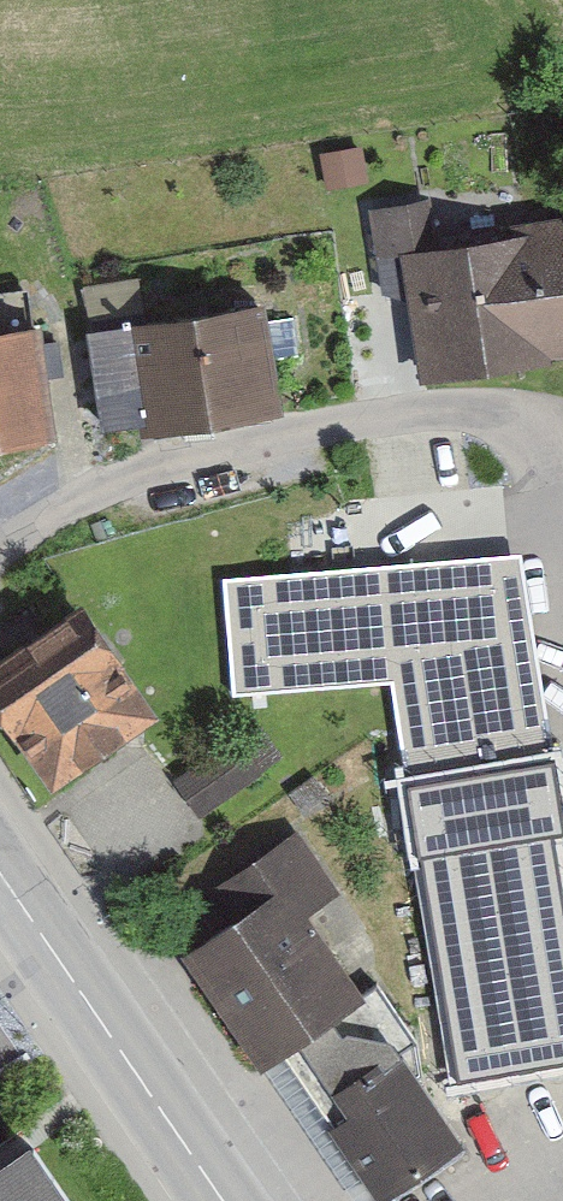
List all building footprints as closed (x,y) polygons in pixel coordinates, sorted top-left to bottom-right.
[(530,355),(518,234),(424,247),(417,200),(363,210),(375,291),(401,287),(414,371),(530,355)] [(518,234),(530,355),(562,350),(562,228),(518,234)] [(42,431),(35,375),(52,372),(48,343),(31,345),(28,323),(20,324),(15,291),(0,293),(0,437),(42,431)] [(260,371),(258,360),(287,356),(281,319),(253,323),(250,306),(123,324),(122,317),(83,323),(84,330),(97,426),(251,404),(246,373),(260,371)] [(496,555),(216,578),(226,691),(383,678),(400,787),(409,786),(420,848),(412,849),(449,1074),(562,1055),(562,959),(542,831),(546,830),(535,760),(530,760),(496,555)] [(44,775),(138,711),(68,610),(0,657),(0,712),(44,775)] [(168,781),(189,811),(268,756),(247,726),(227,740),(227,739),(168,781)] [(286,833),(220,877),(242,909),(177,953),(180,957),(183,955),(253,1057),(249,1060),(253,1065),(273,1051),(372,1195),(449,1143),(404,1077),(408,1074),(412,1072),(407,1039),(367,982),(349,994),(323,956),(319,958),(290,915),(325,891),(323,888),(321,890),(285,837),(287,836),(286,833)] [(24,1146),(0,1162),(0,1200),(62,1200),(24,1146)]
